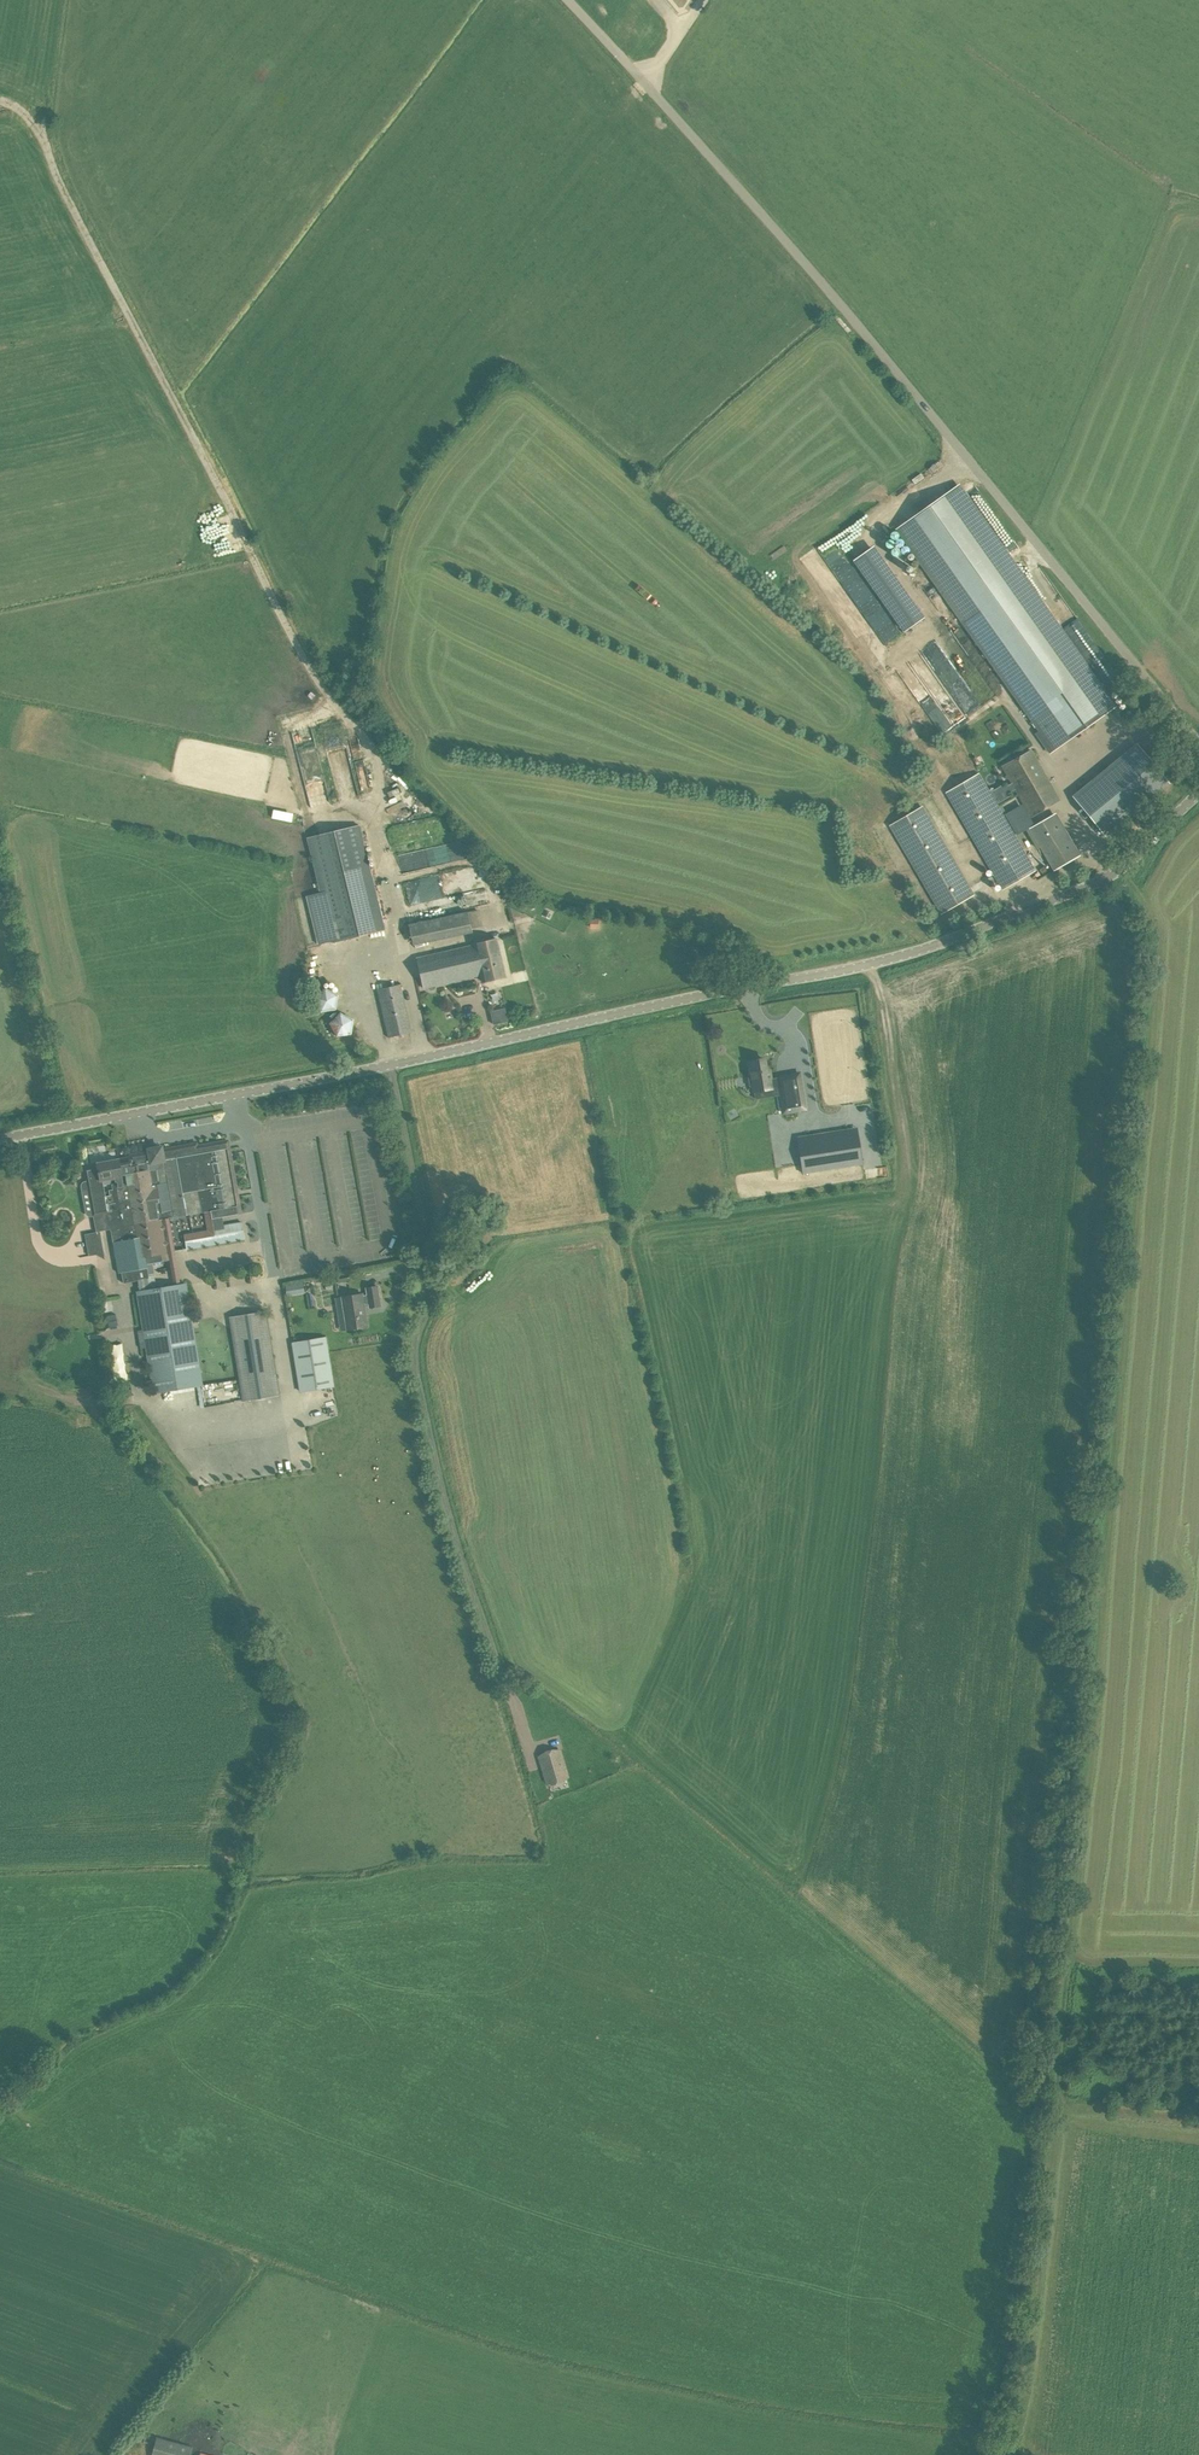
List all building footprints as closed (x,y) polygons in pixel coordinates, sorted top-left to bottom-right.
[(1034,720),(1054,748),(1114,706),(958,486),(898,529),(964,622),(1034,720)] [(873,547),(852,562),(901,631),(922,616),(873,547)] [(1130,688),(1124,692),(1127,696),(1133,692),(1130,688)] [(1105,834),(1167,783),(1137,746),(1117,762),(1122,768),(1080,803),(1105,834)] [(1031,816),(1059,800),(1032,751),(1003,767),(1031,816)] [(1176,770),(1181,776),(1187,771),(1181,765),(1176,770)] [(1001,888),(1032,870),(979,773),(947,790),(1001,888)] [(941,913),(973,895),(922,807),(890,826),(941,913)] [(1062,839),(1050,817),(1029,829),(1035,840),(1053,870),(1078,856),(1067,836),(1062,839)] [(332,942),(385,929),(359,824),(307,837),(320,892),(306,895),(318,943),(332,940),(332,942)] [(414,942),(471,929),(467,912),(410,925),(414,942)] [(506,977),(497,939),(474,944),(475,945),(417,958),(424,988),(428,987),(429,989),(431,990),(434,989),(435,987),(436,986),(481,975),(483,982),(506,977)] [(686,948),(674,949),(675,960),(686,959),(686,948)] [(389,1038),(411,1032),(400,984),(378,989),(389,1038)] [(321,1011),(335,1009),(337,995),(325,988),(315,998),(321,1011)] [(337,1036),(351,1034),(353,1020),(340,1013),(330,1023),(337,1036)] [(751,1075),(748,1076),(750,1086),(752,1085),(753,1091),(779,1087),(781,1094),(784,1112),(805,1109),(799,1073),(778,1077),(778,1078),(770,1079),(769,1070),(766,1070),(764,1059),(748,1061),(751,1075)] [(857,1130),(798,1140),(803,1173),(862,1164),(857,1130)] [(210,1211),(211,1218),(240,1213),(228,1149),(191,1156),(189,1149),(161,1154),(163,1161),(134,1166),(133,1159),(123,1161),(124,1165),(120,1166),(119,1161),(99,1165),(99,1169),(88,1171),(90,1182),(86,1183),(83,1184),(82,1185),(81,1187),(82,1188),(84,1190),(86,1190),(90,1189),(98,1231),(110,1229),(118,1272),(122,1272),(124,1283),(149,1279),(147,1265),(170,1261),(162,1219),(201,1213),(197,1191),(198,1191),(202,1213),(210,1211)] [(45,1172),(41,1178),(46,1182),(51,1176),(45,1172)] [(189,1249),(245,1239),(240,1224),(186,1233),(189,1249)] [(153,1393),(200,1385),(184,1286),(137,1293),(153,1393)] [(381,1307),(378,1288),(367,1290),(368,1296),(363,1297),(363,1295),(343,1299),(348,1331),(353,1330),(353,1332),(364,1330),(363,1328),(368,1328),(365,1306),(370,1305),(370,1308),(381,1307)] [(244,1403),(279,1397),(266,1313),(230,1319),(244,1403)] [(293,1344),(301,1393),(334,1388),(326,1339),(293,1344)] [(548,1783),(566,1778),(558,1751),(540,1756),(548,1783)] [(191,2447),(157,2438),(153,2454),(189,2454),(191,2447)]
